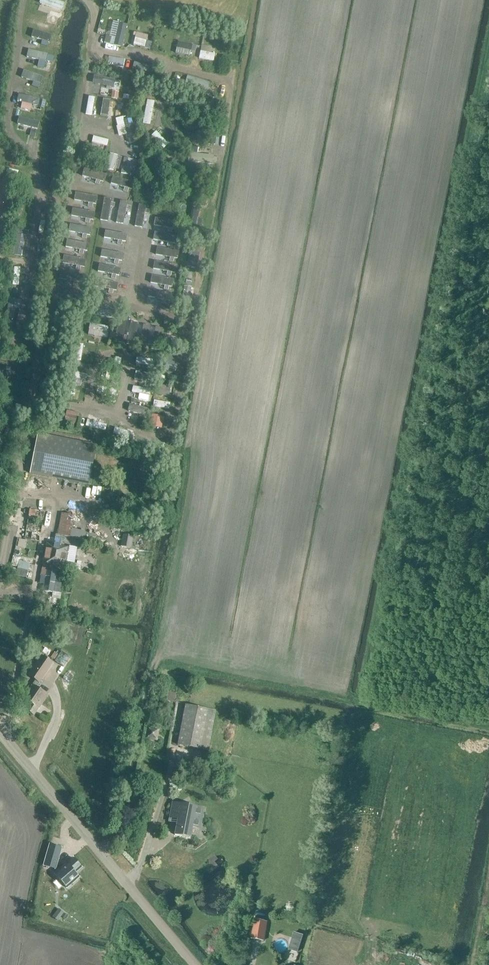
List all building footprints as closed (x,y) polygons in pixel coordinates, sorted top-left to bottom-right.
[(64,2),(57,0),(40,0),(39,4),(62,10),(64,2)] [(121,47),(126,25),(118,23),(113,45),(121,47)] [(111,44),(112,37),(105,36),(104,43),(111,44)] [(189,56),(192,44),(177,41),(175,53),(189,56)] [(200,45),(199,59),(213,60),(214,53),(210,53),(210,46),(200,45)] [(129,143),(137,141),(131,118),(123,121),(129,143)] [(107,146),(109,140),(93,136),(91,142),(107,146)] [(96,201),(98,195),(77,190),(75,196),(96,201)] [(200,218),(198,218),(199,210),(191,208),(186,233),(197,235),(200,218)] [(90,222),(91,215),(72,212),(71,218),(90,222)] [(114,236),(115,229),(108,228),(106,234),(114,236)] [(120,268),(121,262),(103,257),(101,263),(120,268)] [(98,287),(117,290),(117,283),(99,280),(98,287)] [(114,312),(95,309),(93,316),(112,319),(114,312)] [(107,332),(108,326),(88,322),(87,328),(107,332)] [(129,339),(131,327),(118,325),(115,343),(122,344),(123,338),(129,339)] [(175,349),(177,337),(164,335),(162,347),(175,349)] [(174,371),(175,360),(165,359),(164,370),(174,371)] [(169,397),(170,386),(160,385),(159,395),(169,397)] [(74,428),(77,413),(66,410),(63,425),(74,428)] [(162,428),(164,416),(151,414),(149,426),(162,428)] [(88,485),(97,445),(37,433),(29,473),(88,485)] [(47,479),(29,476),(28,484),(46,487),(47,479)] [(44,512),(29,509),(26,531),(32,532),(40,534),(44,512)] [(72,538),(76,516),(61,513),(57,535),(55,535),(54,544),(50,544),(51,541),(49,541),(48,543),(46,543),(38,583),(44,584),(43,591),(52,593),(57,568),(64,569),(65,562),(71,563),(72,556),(67,555),(68,548),(70,548),(72,538)] [(130,548),(133,537),(122,535),(119,546),(130,548)] [(27,571),(29,565),(19,562),(20,558),(21,558),(23,550),(15,548),(11,566),(18,568),(17,568),(27,571)] [(63,665),(68,655),(60,651),(55,661),(63,665)] [(38,708),(47,695),(36,687),(52,661),(40,653),(27,674),(35,679),(31,684),(30,684),(21,697),(30,702),(25,710),(27,711),(27,712),(30,714),(31,714),(33,715),(38,708)] [(73,691),(77,683),(66,677),(61,685),(67,689),(67,688),(73,691)] [(207,751),(214,711),(185,705),(177,745),(207,751)] [(167,744),(169,732),(146,727),(143,739),(167,744)] [(181,805),(173,804),(170,818),(178,820),(176,831),(175,835),(181,836),(189,837),(191,826),(197,827),(199,826),(202,809),(194,808),(194,807),(181,805)] [(62,847),(50,843),(44,865),(48,866),(58,859),(62,847)] [(74,873),(81,868),(73,858),(54,874),(66,888),(78,878),(74,873)] [(61,916),(63,913),(58,909),(52,917),(57,921),(61,916)] [(265,942),(268,923),(254,920),(251,939),(265,942)] [(301,943),(303,935),(295,933),(292,940),(294,941),(301,943)] [(298,952),(301,943),(294,941),(292,940),(289,949),(298,952)]
